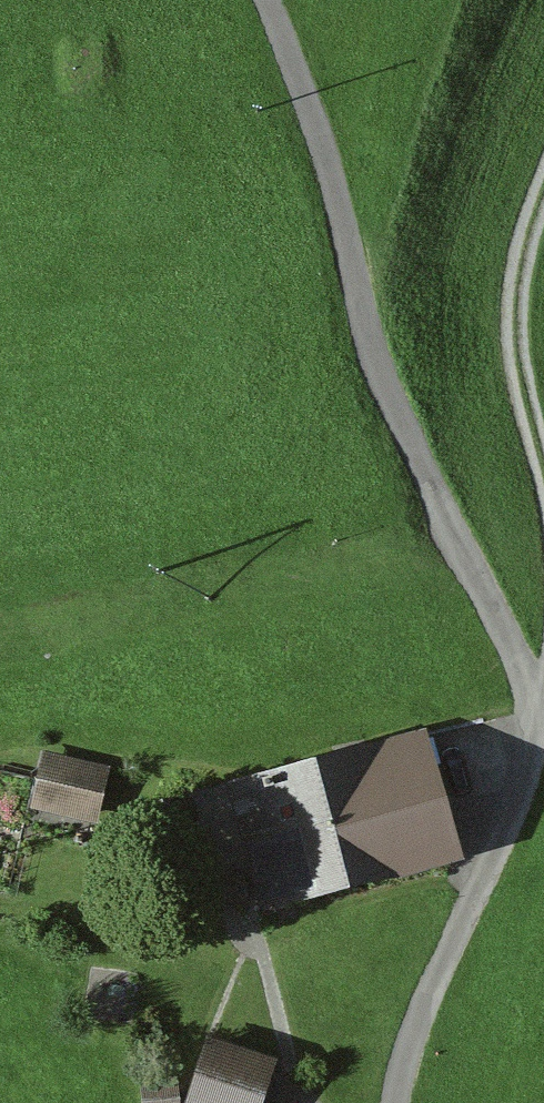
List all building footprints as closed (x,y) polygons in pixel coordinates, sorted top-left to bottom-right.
[(408,740),(211,777),(235,903),(433,866),(408,740)] [(114,772),(33,756),(23,806),(104,822),(114,772)] [(191,1046),(174,1102),(253,1102),(264,1068),(191,1046)]
